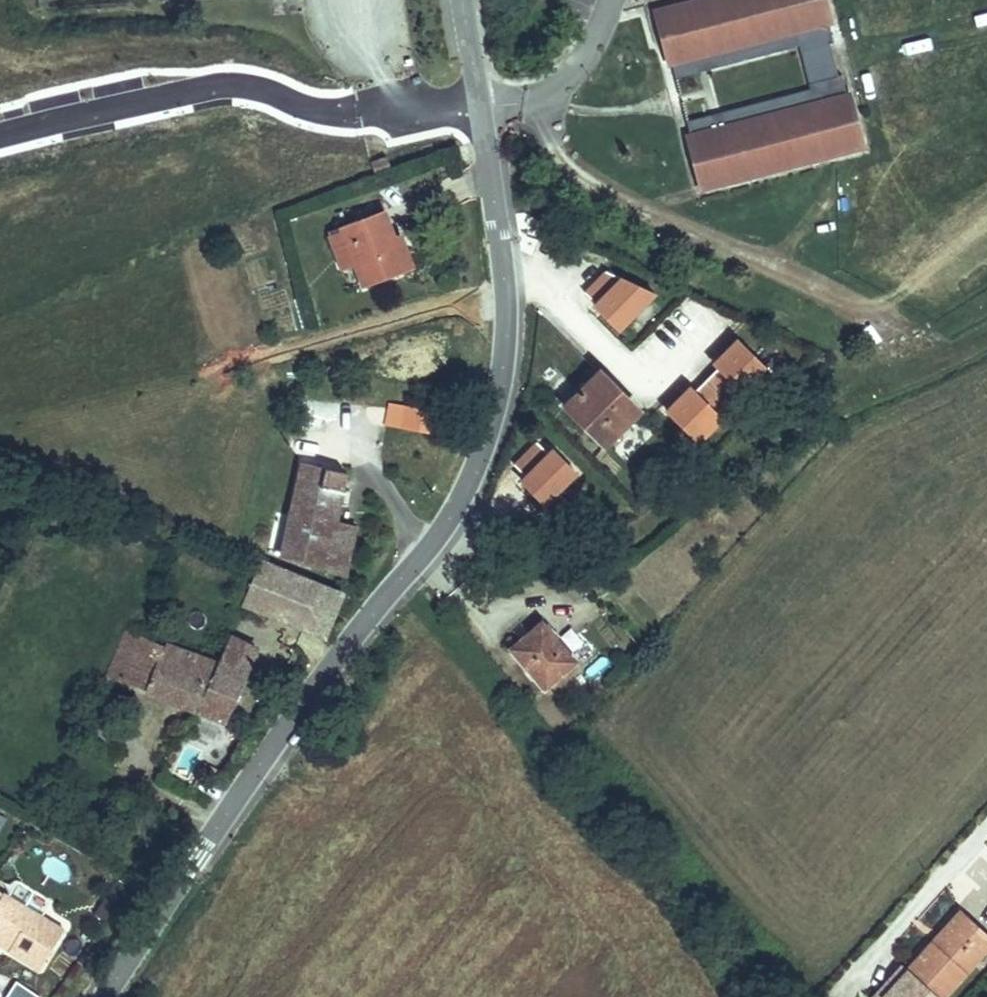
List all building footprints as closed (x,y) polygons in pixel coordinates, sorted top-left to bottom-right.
[(662,51),(687,45),(683,29),(704,24),(707,35),(774,19),(772,8),(793,3),(798,25),(822,19),(817,0),(651,0),(662,51)] [(697,89),(673,95),(688,161),(845,124),(829,53),(805,58),(811,80),(789,85),(787,74),(719,89),(722,101),(701,105),(697,89)] [(710,59),(677,67),(679,76),(712,68),(710,59)] [(402,240),(407,238),(399,209),(353,223),(373,289),(414,276),(402,240)] [(425,272),(415,236),(407,238),(402,240),(414,276),(425,272)] [(581,312),(630,333),(649,289),(600,268),(581,312)] [(716,371),(696,392),(719,413),(764,365),(733,337),(708,364),(716,371)] [(575,356),(537,383),(568,428),(606,401),(575,356)] [(688,384),(660,411),(695,446),(722,418),(688,384)] [(431,399),(401,394),(396,431),(425,436),(431,399)] [(511,464),(522,475),(515,483),(541,509),(576,475),(538,437),(511,464)] [(304,467),(290,464),(269,548),(313,557),(320,524),(332,473),(304,467)] [(351,532),(320,524),(313,557),(343,564),(351,532)] [(277,566),(240,554),(229,590),(266,604),(283,611),(304,620),(321,580),(277,566)] [(499,630),(529,667),(556,646),(525,608),(499,630)] [(117,626),(103,674),(181,700),(188,703),(197,674),(164,663),(169,643),(117,626)] [(241,637),(217,629),(210,654),(195,705),(219,713),(241,637)] [(210,654),(169,643),(164,663),(197,674),(188,703),(195,705),(210,654)] [(56,924),(0,889),(0,936),(4,939),(1,944),(32,963),(56,924)] [(982,927),(955,902),(924,937),(919,933),(895,960),(889,955),(873,975),(878,979),(872,986),(885,996),(920,996),(982,927)] [(14,982),(5,996),(40,996),(14,982)]
